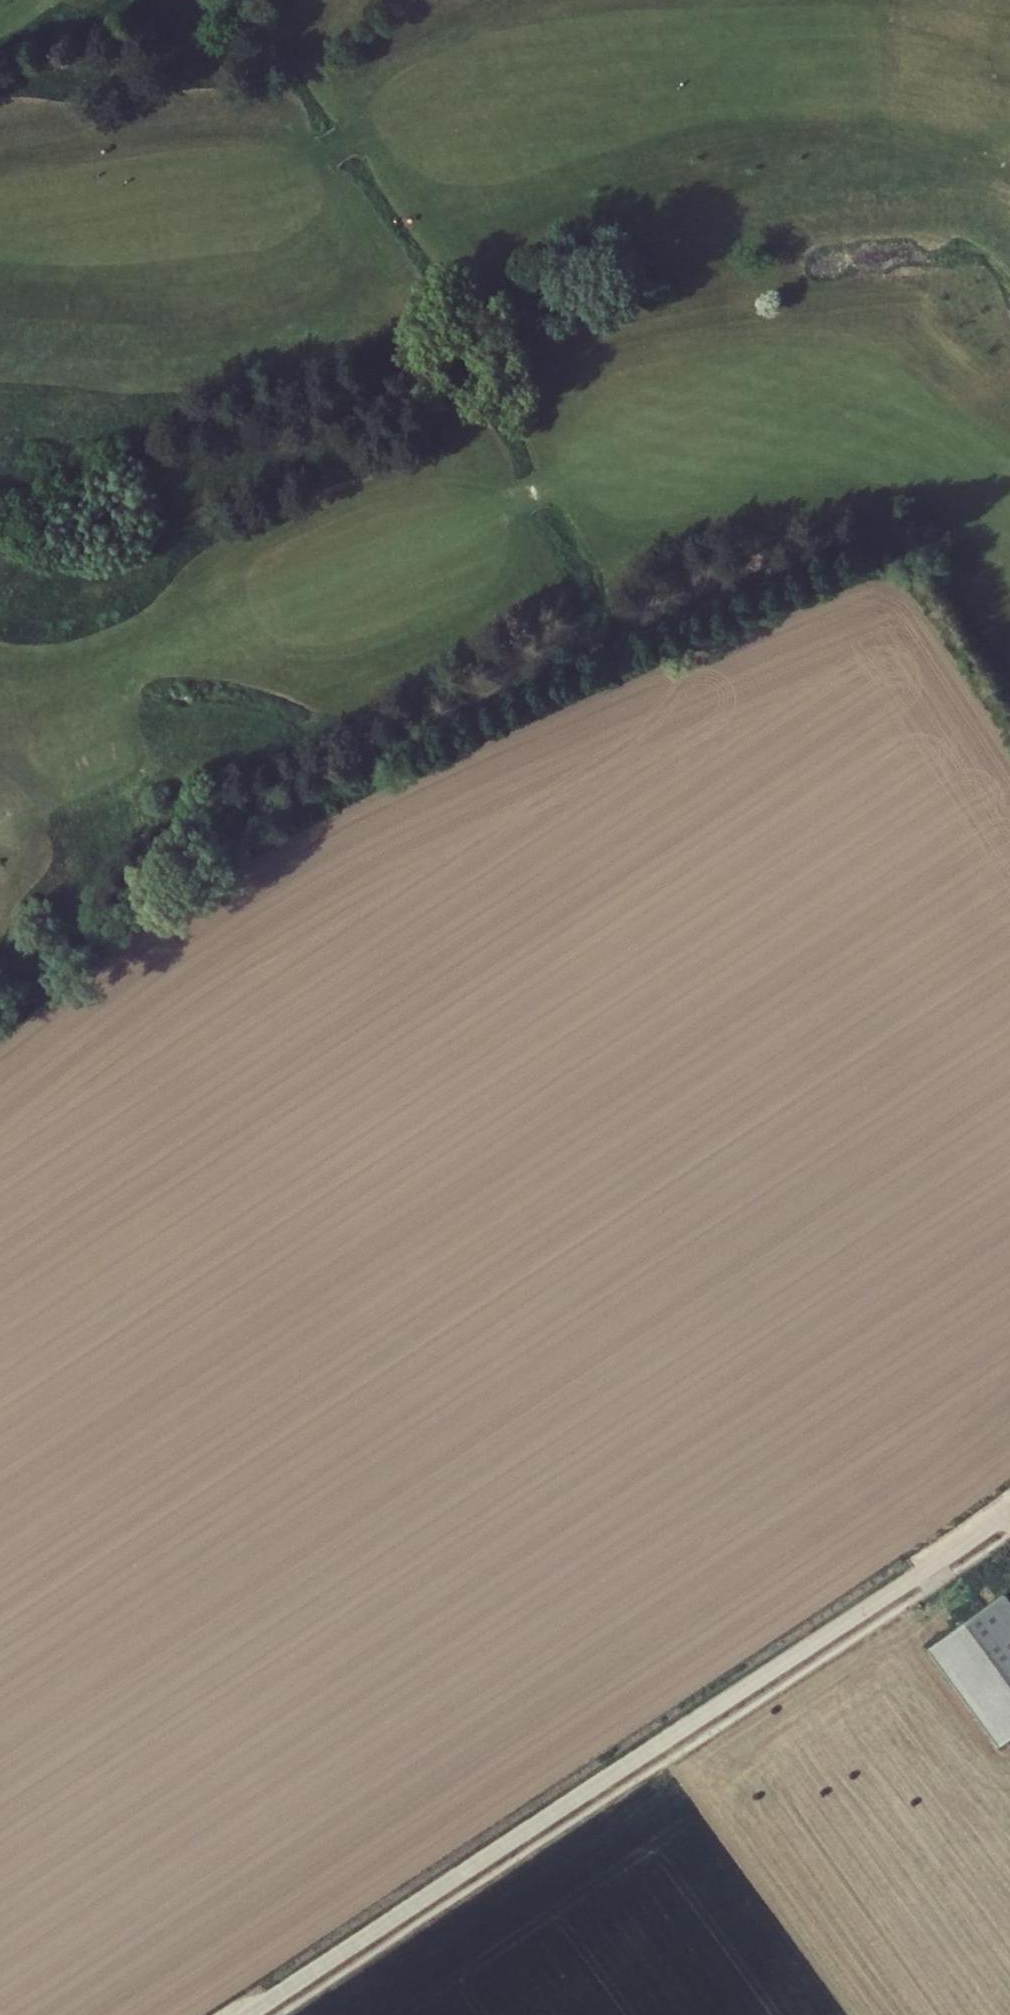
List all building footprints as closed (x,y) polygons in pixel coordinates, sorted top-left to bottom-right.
[(1006,1594),(928,1649),(998,1747),(1009,1739),(1009,1599),(1006,1594)]
